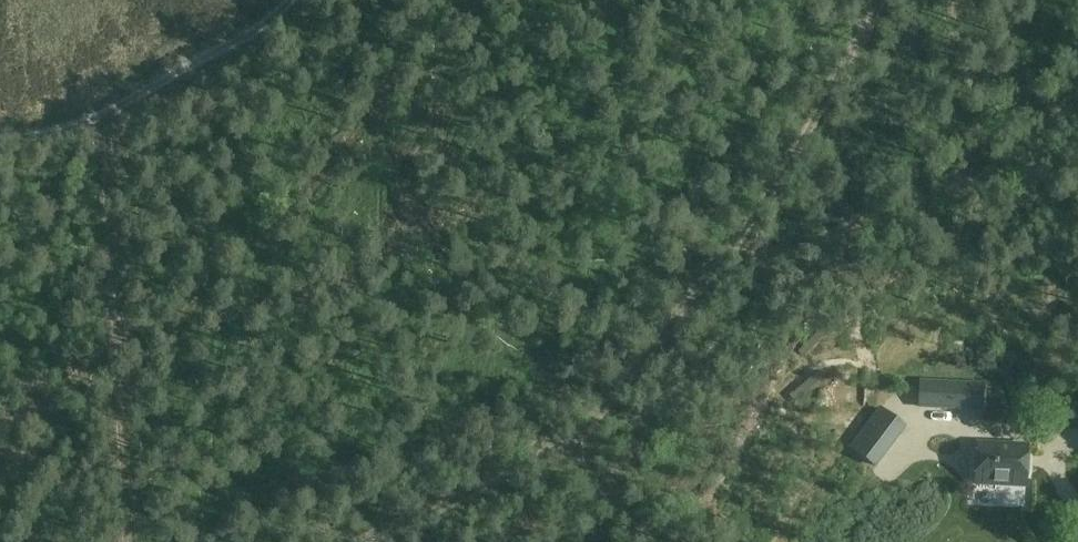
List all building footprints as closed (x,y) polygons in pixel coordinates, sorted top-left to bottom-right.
[(920,391),(919,407),(936,407),(937,390),(937,382),(920,381),(920,391)] [(982,409),(983,386),(983,384),(966,383),(965,408),(982,409)] [(880,406),(848,448),(875,468),(907,427),(880,406)] [(1029,442),(976,440),(973,484),(1027,486),(1029,442)]
